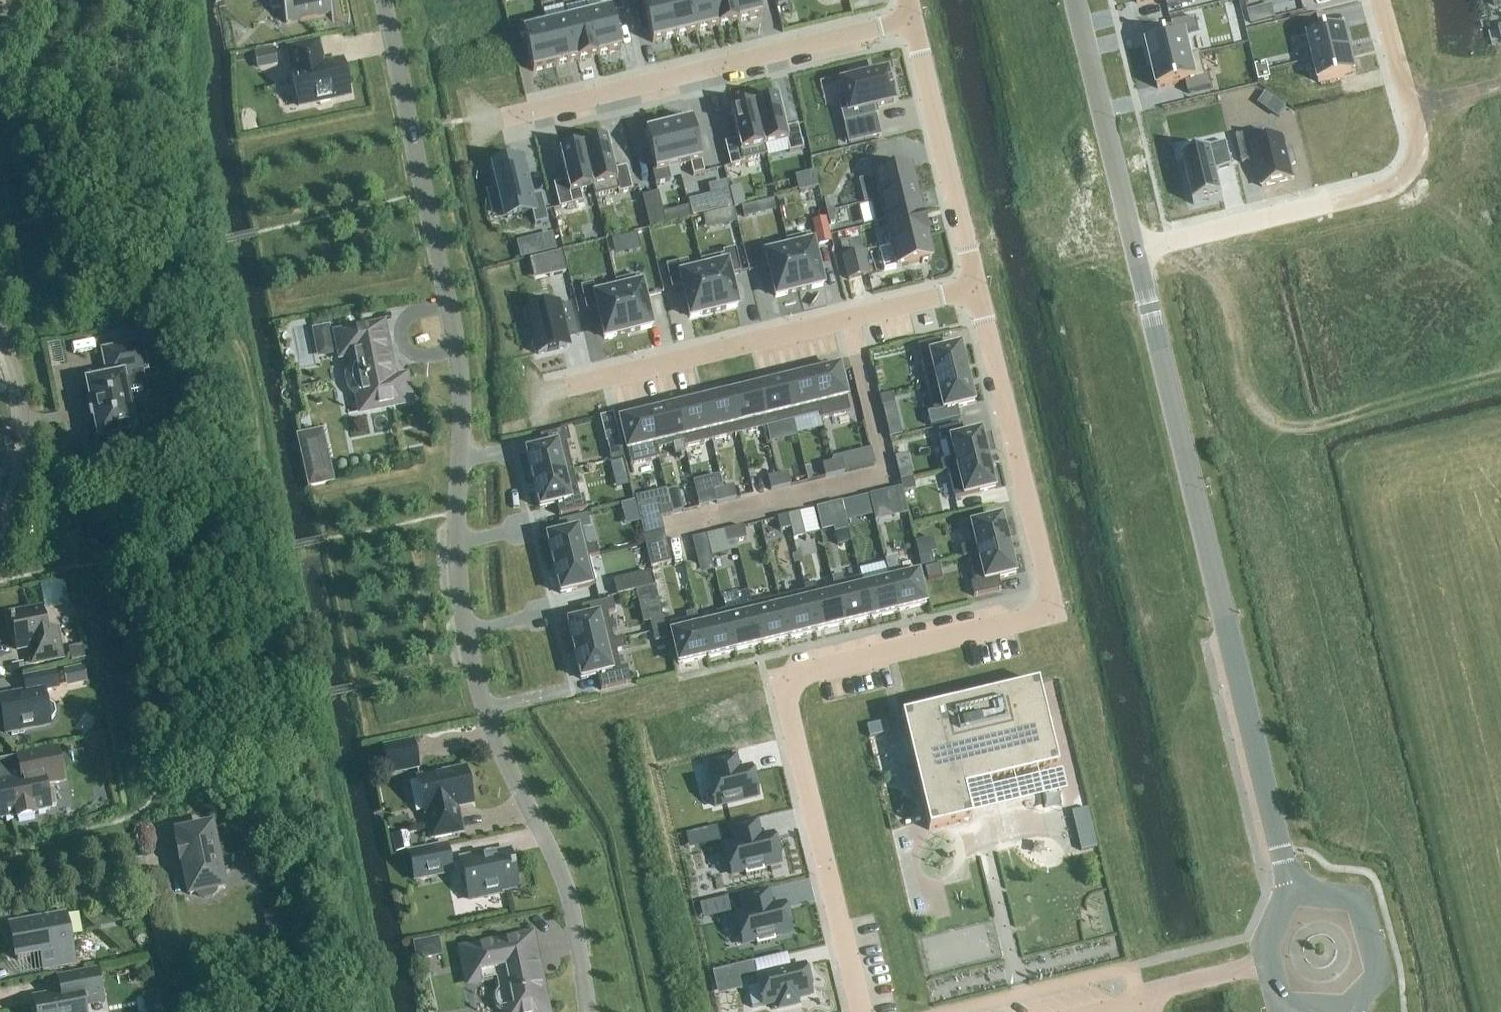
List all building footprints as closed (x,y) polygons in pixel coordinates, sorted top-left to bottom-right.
[(270,5),(281,3),(286,24),(331,15),(332,23),(334,22),(329,0),(268,0),(270,5)] [(660,0),(637,6),(647,47),(670,42),(660,0)] [(660,0),(670,42),(692,37),(684,0),(661,0),(660,0)] [(692,37),(715,32),(708,0),(684,0),(692,37)] [(739,27),(733,0),(708,0),(715,32),(739,27)] [(762,22),(757,0),(733,0),(739,27),(762,22)] [(1167,9),(1192,3),(1191,0),(1165,0),(1167,9)] [(1494,8),(1500,6),(1500,0),(1491,0),(1494,8)] [(620,50),(611,9),(588,14),(598,56),(620,50)] [(588,14),(567,20),(577,61),(598,56),(588,14)] [(1146,44),(1152,66),(1191,57),(1186,35),(1199,32),(1196,19),(1171,25),(1174,37),(1146,44)] [(567,20),(546,24),(557,66),(577,61),(567,20)] [(557,66),(546,24),(523,30),(534,71),(557,66)] [(1350,52),(1345,29),(1308,38),(1313,61),(1350,52)] [(322,67),(317,43),(288,50),(293,73),(291,74),(298,107),(316,103),(320,106),(329,104),(331,100),(349,96),(342,63),(322,67)] [(254,53),(257,70),(276,66),(272,50),(254,53)] [(1355,75),(1350,52),(1313,61),(1318,84),(1355,75)] [(1206,78),(1200,54),(1191,57),(1152,66),(1158,90),(1185,83),(1188,95),(1213,89),(1210,77),(1206,78)] [(1266,64),(1255,67),(1257,75),(1268,72),(1266,64)] [(849,104),(843,105),(852,143),(882,136),(875,107),(895,103),(893,93),(897,91),(893,77),(889,78),(887,73),(871,76),(870,72),(855,76),(856,81),(844,83),(849,104)] [(1268,72),(1257,75),(1258,82),(1270,79),(1268,72)] [(778,100),(754,105),(764,147),(765,147),(786,141),(789,153),(803,150),(797,126),(785,129),(778,100)] [(1277,101),(1270,111),(1279,117),(1286,107),(1277,101)] [(737,141),(724,144),(730,167),(744,164),(743,162),(767,156),(765,147),(764,147),(754,105),(730,111),(737,141)] [(691,121),(668,126),(678,167),(690,165),(693,176),(704,174),(691,121)] [(668,126),(645,132),(655,173),(678,167),(668,126)] [(1235,137),(1242,164),(1255,161),(1262,189),(1293,181),(1290,167),(1295,165),(1292,151),(1287,153),(1283,138),(1264,143),(1261,131),(1235,137)] [(607,141),(583,147),(593,188),(592,188),(594,198),(618,192),(618,194),(632,191),(626,167),(614,170),(607,141)] [(1210,152),(1182,159),(1193,205),(1223,198),(1216,171),(1232,167),(1226,143),(1210,147),(1210,152)] [(566,182),(553,185),(559,209),(583,203),(580,191),(592,188),(593,188),(583,147),(559,153),(566,182)] [(520,163),(495,168),(506,218),(531,212),(534,225),(546,222),(540,196),(529,199),(520,163)] [(909,169),(874,178),(879,201),(915,193),(909,169)] [(648,230),(665,226),(657,193),(640,197),(648,230)] [(879,201),(870,203),(876,225),(885,223),(920,215),(915,193),(879,201)] [(826,214),(834,212),(831,200),(823,202),(826,214)] [(744,219),(759,216),(756,204),(741,207),(744,219)] [(700,209),(689,212),(691,219),(702,217),(700,209)] [(720,227),(736,224),(732,209),(729,210),(717,213),(720,227)] [(834,212),(826,214),(829,225),(837,223),(834,212)] [(920,215),(885,223),(891,246),(925,237),(920,215)] [(817,246),(831,243),(825,219),(811,222),(817,246)] [(626,253),(640,250),(636,234),(622,238),(626,253)] [(810,236),(786,241),(787,246),(788,246),(799,292),(822,287),(810,236)] [(925,237),(891,246),(896,269),(931,260),(925,237)] [(842,257),(850,255),(846,242),(839,244),(842,257)] [(787,246),(765,251),(776,298),(799,292),(788,246),(787,246)] [(723,257),(700,262),(703,271),(713,313),(736,307),(729,276),(741,274),(735,250),(722,253),(723,257)] [(560,251),(545,255),(550,276),(565,272),(560,251)] [(848,281),(868,276),(862,252),(842,257),(848,281)] [(687,262),(666,267),(671,290),(683,288),(690,318),(713,313),(703,271),(690,274),(687,262)] [(639,277),(615,283),(616,287),(617,287),(628,333),(651,328),(639,277)] [(593,285),(580,288),(586,311),(598,309),(605,339),(628,333),(617,287),(616,287),(595,293),(593,285)] [(556,303),(527,309),(537,353),(564,346),(562,337),(575,333),(571,310),(558,313),(556,303)] [(162,323),(141,328),(145,347),(167,343),(162,323)] [(378,328),(377,327),(336,335),(341,357),(350,355),(352,366),(349,374),(349,383),(352,390),(358,397),(361,412),(410,402),(405,378),(396,380),(395,377),(394,374),(392,372),(383,327),(378,328)] [(940,341),(919,346),(928,386),(935,384),(968,376),(961,346),(942,350),(940,341)] [(110,380),(89,385),(93,406),(91,406),(93,417),(95,417),(100,438),(112,436),(114,447),(135,442),(133,431),(127,404),(146,400),(143,384),(140,370),(144,369),(139,346),(104,353),(110,380)] [(839,369),(811,376),(818,406),(820,415),(821,420),(850,413),(847,399),(839,369)] [(811,376),(784,382),(791,413),(793,422),(820,415),(818,406),(811,376)] [(935,384),(928,386),(935,414),(929,416),(932,428),(962,421),(959,410),(975,406),(968,376),(935,384)] [(784,382),(756,389),(764,419),(766,429),(793,422),(791,413),(784,382)] [(756,389),(729,395),(736,426),(739,435),(766,429),(764,419),(756,389)] [(729,395),(702,402),(709,432),(711,442),(739,435),(736,426),(729,395)] [(892,395),(879,398),(882,408),(894,405),(892,395)] [(702,402),(675,408),(682,439),(684,448),(711,442),(709,432),(702,402)] [(675,408),(647,415),(655,445),(656,450),(672,446),(674,455),(685,453),(684,448),(682,439),(675,408)] [(647,415),(619,422),(626,452),(629,466),(658,459),(656,450),(655,445),(647,415)] [(961,428),(938,434),(940,442),(943,442),(948,459),(940,461),(943,472),(948,471),(989,461),(982,431),(963,436),(961,428)] [(543,449),(526,453),(533,481),(572,471),(565,444),(568,443),(566,432),(540,438),(543,449)] [(619,441),(606,443),(608,451),(611,461),(623,458),(621,448),(619,441)] [(842,460),(832,463),(835,475),(845,473),(842,460)] [(989,461),(948,471),(955,501),(996,491),(989,461)] [(832,463),(822,465),(825,478),(835,475),(832,463)] [(572,471),(533,481),(533,483),(540,509),(554,506),(556,505),(559,517),(586,510),(585,509),(584,506),(582,497),(578,498),(572,471)] [(788,473),(777,476),(780,488),(791,486),(788,473)] [(777,476),(767,478),(770,491),(780,488),(777,476)] [(914,480),(901,483),(903,493),(916,490),(914,480)] [(733,487),(723,489),(726,502),(736,499),(733,487)] [(679,489),(666,492),(672,515),(684,512),(679,489)] [(723,489),(713,492),(716,504),(726,502),(723,489)] [(890,492),(885,493),(891,518),(907,514),(902,493),(901,489),(900,489),(890,492)] [(657,504),(636,509),(643,537),(663,532),(657,504)] [(842,504),(831,506),(836,529),(837,534),(849,531),(847,527),(845,516),(842,504)] [(800,514),(788,516),(791,529),(794,540),(805,537),(800,514)] [(788,516),(777,519),(780,532),(791,529),(788,516)] [(562,534),(547,538),(553,565),(554,568),(589,559),(599,556),(596,546),(586,549),(581,530),(587,529),(584,517),(559,523),(562,534)] [(973,544),(961,547),(963,558),(970,557),(976,555),(1009,547),(1002,517),(969,525),(973,544)] [(743,527),(733,530),(736,543),(746,540),(743,527)] [(836,529),(832,530),(836,545),(851,542),(849,531),(837,534),(836,529)] [(733,530),(723,532),(726,545),(736,543),(733,530)] [(663,532),(643,537),(651,569),(671,564),(663,532)] [(710,533),(696,535),(704,571),(717,569),(710,533)] [(1009,547),(976,555),(983,585),(1017,577),(1009,547)] [(930,554),(918,557),(920,568),(933,565),(930,554)] [(595,586),(589,559),(554,568),(561,595),(575,591),(595,586)] [(864,567),(867,580),(892,573),(889,561),(864,567)] [(939,566),(925,569),(927,581),(942,578),(939,566)] [(649,573),(614,581),(617,595),(652,587),(649,573)] [(919,573),(891,580),(899,613),(927,607),(919,573)] [(861,578),(833,585),(835,594),(843,627),(871,620),(863,587),(861,578)] [(891,580),(863,587),(871,620),(899,613),(891,580)] [(813,584),(804,586),(805,592),(807,600),(815,634),(843,627),(835,594),(816,598),(813,584)] [(805,592),(777,599),(779,607),(787,641),(815,634),(807,600),(805,592)] [(777,599),(749,605),(751,614),(759,647),(787,641),(779,607),(777,599)] [(584,620),(568,624),(575,652),(614,643),(607,615),(615,613),(612,601),(582,608),(584,620)] [(749,605),(721,612),(723,621),(731,654),(759,647),(751,614),(749,605)] [(46,633),(41,609),(10,615),(11,623),(9,624),(10,628),(12,628),(17,651),(29,648),(32,664),(61,658),(56,631),(46,633)] [(663,620),(650,623),(652,633),(666,630),(663,620)] [(694,620),(667,626),(669,634),(677,667),(703,661),(695,627),(694,620)] [(723,621),(695,627),(703,661),(731,654),(723,621)] [(666,630),(652,633),(654,643),(668,640),(666,630)] [(614,643),(575,652),(582,680),(597,677),(600,691),(630,684),(626,670),(621,671),(616,652),(626,650),(624,640),(614,643)] [(84,666),(63,671),(67,688),(87,684),(84,666)] [(44,691),(50,690),(58,689),(55,673),(24,679),(26,693),(0,698),(0,704),(6,734),(11,733),(11,736),(24,733),(24,730),(51,725),(50,721),(52,721),(56,716),(54,707),(49,704),(47,704),(44,691)] [(1059,769),(1038,685),(902,718),(929,832),(972,821),(965,792),(1059,769)] [(889,734),(886,722),(867,727),(869,738),(889,734)] [(63,782),(57,749),(17,757),(22,781),(0,785),(0,818),(0,820),(17,817),(17,820),(34,817),(33,813),(49,810),(49,809),(56,807),(53,789),(46,790),(45,786),(63,782)] [(739,778),(734,758),(708,765),(712,778),(708,779),(715,808),(757,797),(755,792),(757,792),(753,774),(739,778)] [(472,804),(465,771),(448,774),(448,771),(434,774),(435,777),(418,780),(425,814),(427,813),(432,839),(461,833),(456,807),(472,804)] [(1096,848),(1087,810),(1072,813),(1081,852),(1096,848)] [(764,873),(763,868),(779,864),(778,858),(779,858),(775,841),(774,842),(773,837),(772,836),(771,836),(760,839),(756,823),(731,829),(734,845),(725,847),(732,876),(745,873),(746,877),(764,873)] [(246,853),(241,826),(211,832),(210,828),(177,835),(180,849),(176,850),(179,863),(183,862),(190,896),(196,894),(199,898),(203,899),(212,897),(215,894),(216,890),(223,889),(217,859),(246,853)] [(395,854),(412,850),(408,833),(391,836),(395,854)] [(414,883),(454,875),(448,844),(407,852),(414,883)] [(517,888),(510,853),(482,859),(482,857),(461,861),(469,901),(500,894),(500,892),(517,888)] [(745,914),(736,917),(743,945),(756,942),(757,947),(775,943),(774,938),(790,934),(789,928),(791,928),(786,911),(785,911),(784,907),(783,905),(782,906),(771,908),(767,893),(742,899),(745,914)] [(74,964),(65,916),(10,926),(16,961),(40,956),(43,971),(80,965),(79,963),(74,964)] [(528,937),(462,951),(469,984),(497,978),(500,993),(497,998),(497,1004),(499,1009),(504,1011),(547,1011),(545,1003),(548,1002),(545,986),(542,987),(537,962),(533,963),(528,937)] [(443,956),(439,938),(412,943),(416,962),(443,956)] [(715,985),(756,975),(753,963),(712,973),(715,985)] [(757,978),(764,1006),(777,1003),(778,1009),(797,1005),(795,999),(810,995),(809,989),(811,989),(807,972),(805,973),(804,967),(757,978)] [(83,1006),(102,1002),(97,972),(58,980),(61,996),(33,1001),(35,1011),(84,1011),(83,1006)]
